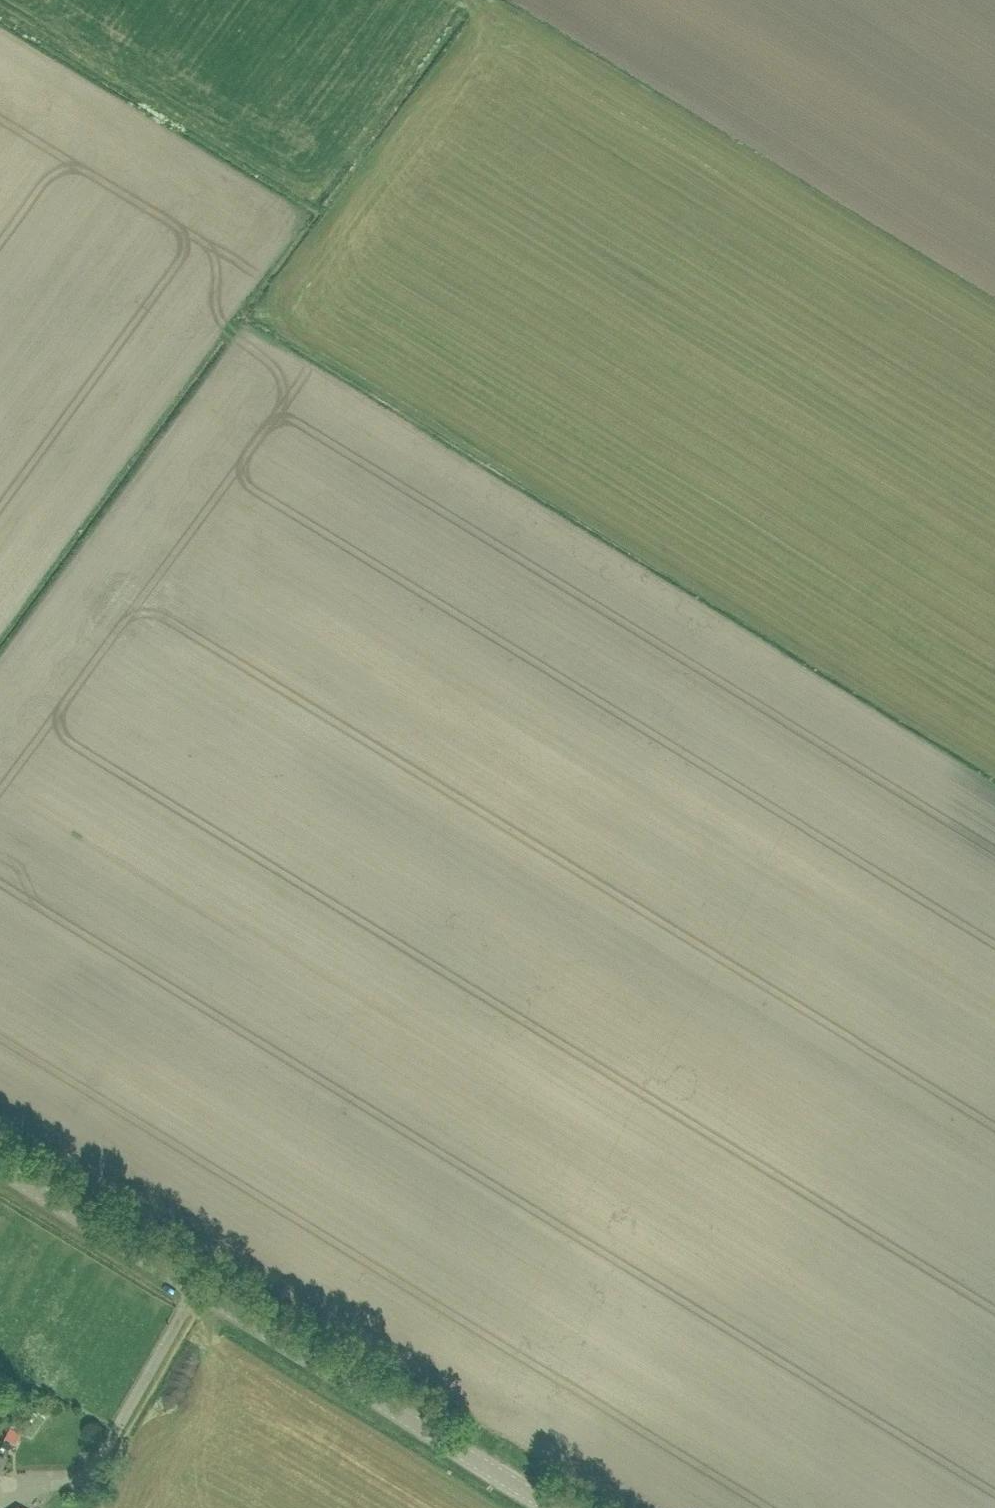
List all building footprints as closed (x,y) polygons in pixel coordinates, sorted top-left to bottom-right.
[(20,1444),(27,1429),(15,1424),(8,1438),(20,1444)] [(0,1440),(0,1454),(5,1457),(11,1446),(0,1440)]
